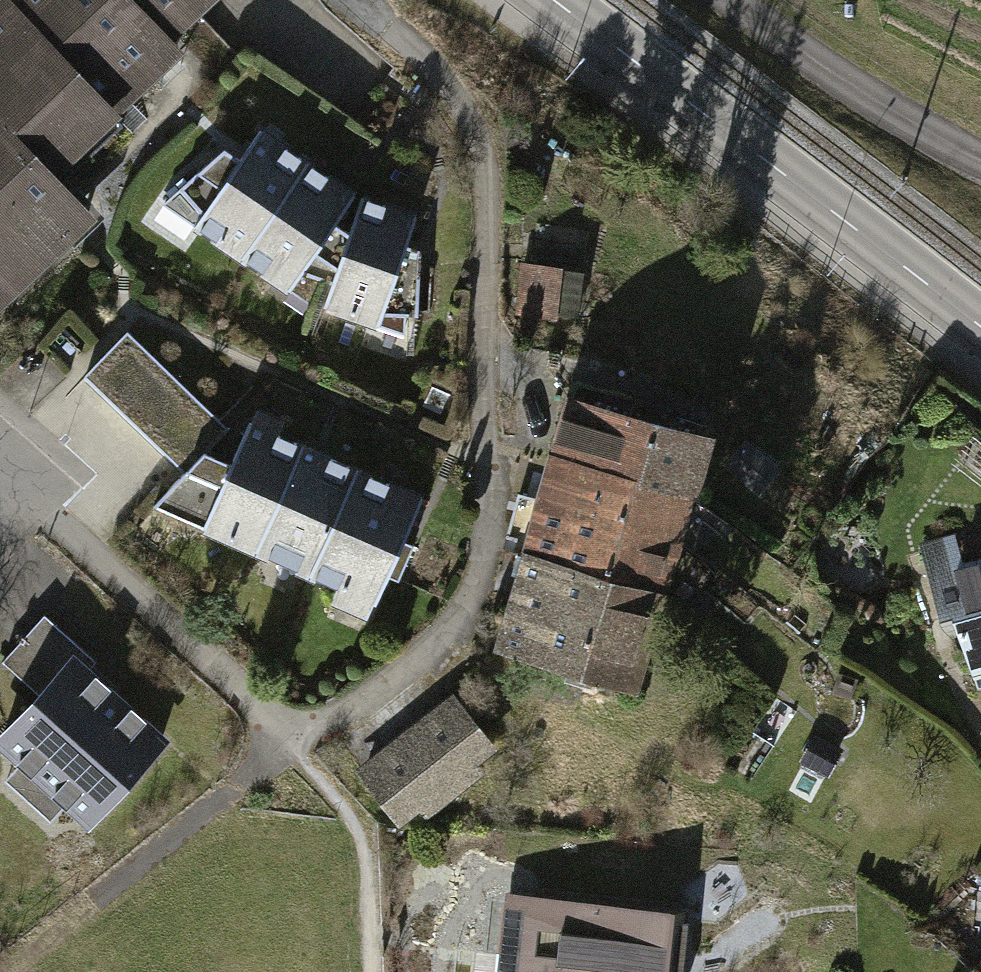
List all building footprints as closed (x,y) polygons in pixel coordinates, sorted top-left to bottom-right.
[(88,210),(49,169),(114,109),(109,103),(173,44),(163,29),(195,0),(0,0),(0,291),(88,210)] [(357,187),(260,122),(235,148),(221,140),(160,203),(288,291),(317,247),(333,261),(346,222),(337,216),(357,187)] [(361,187),(346,222),(333,261),(320,306),(379,326),(384,309),(420,311),(421,247),(406,240),(417,206),(361,187)] [(561,261),(520,257),(516,311),(555,314),(561,261)] [(82,371),(187,467),(205,447),(228,423),(124,326),(82,371)] [(715,422),(564,385),(493,645),(636,686),(715,422)] [(424,486),(243,414),(224,456),(205,447),(187,467),(153,504),(335,583),(330,602),(371,616),(424,486)] [(920,542),(941,612),(951,610),(973,674),(980,671),(980,552),(963,557),(957,531),(920,542)] [(95,672),(99,665),(46,616),(3,665),(43,699),(0,745),(0,754),(97,839),(175,746),(95,672)] [(498,743),(454,688),(354,765),(398,823),(419,806),(426,815),(485,768),(478,759),(498,743)] [(845,746),(816,732),(799,758),(828,775),(845,746)] [(506,888),(498,971),(672,971),(678,901),(506,888)]
